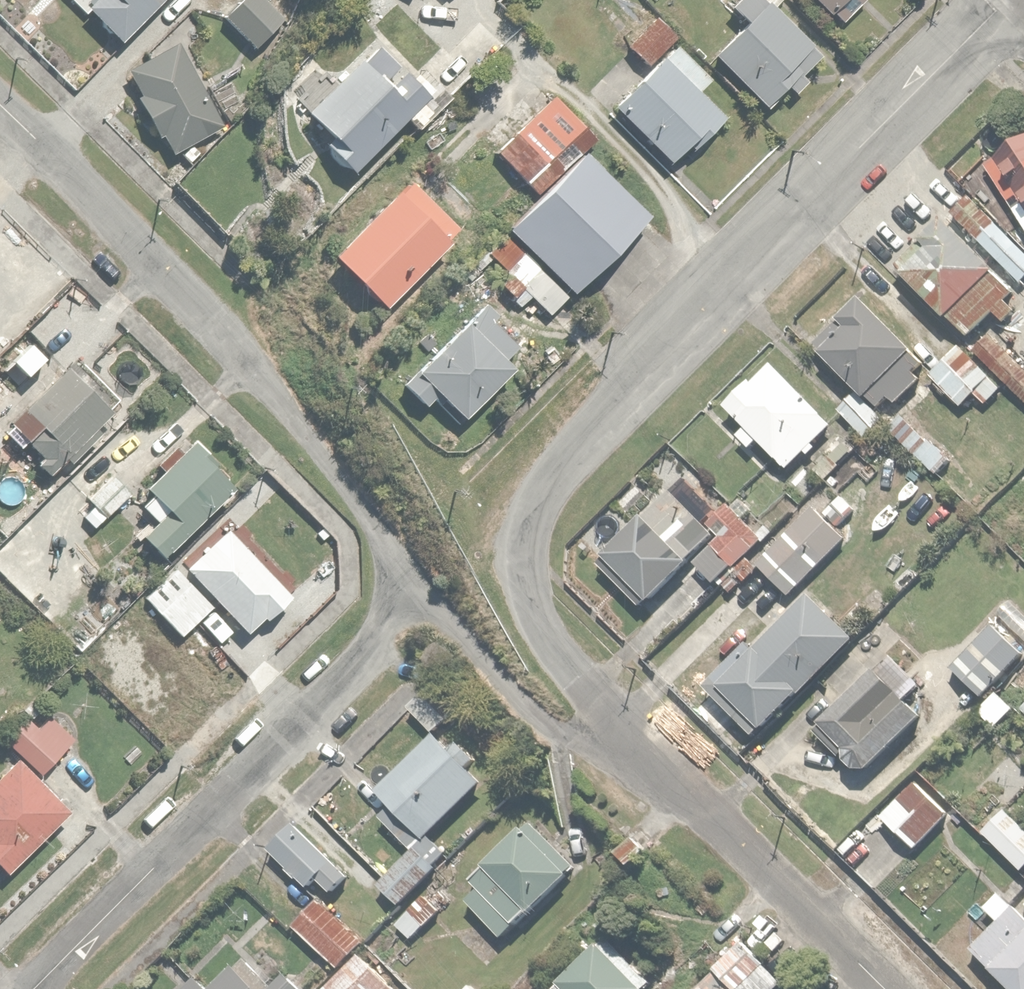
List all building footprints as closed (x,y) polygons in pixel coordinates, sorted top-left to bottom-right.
[(82,1),(121,37),(156,0),(83,0),(82,1)] [(220,14),(256,48),(286,17),(268,0),(233,0),(220,14)] [(766,0),(729,0),(725,5),(737,17),(706,51),(760,101),(781,78),(793,89),(804,76),(798,70),(819,48),(766,0)] [(837,16),(852,0),(820,0),(837,16)] [(675,28),(654,11),(625,47),(643,61),(606,106),(667,155),(682,137),(689,144),(721,105),(696,85),(708,71),(667,38),(675,28)] [(448,98),(383,26),(303,98),(332,130),(319,142),(345,171),(407,115),(417,126),(448,98)] [(131,94),(154,133),(162,129),(172,147),(221,117),(174,38),(127,66),(140,89),(131,94)] [(537,187),(582,143),(592,133),(550,92),(496,147),(537,187)] [(983,154),(1023,219),(1023,129),(983,154)] [(582,143),(537,187),(501,223),(505,227),(487,247),(509,268),(500,277),(518,295),(523,289),(544,310),(646,205),(582,143)] [(404,175),(328,244),(377,297),(453,228),(404,175)] [(973,189),(953,209),(988,244),(1009,223),(973,189)] [(895,260),(966,331),(989,308),(1020,339),(1023,335),(1023,301),(937,213),(919,231),(922,234),(895,260)] [(0,267),(0,292),(12,278),(0,267)] [(861,288),(835,312),(840,317),(814,341),(876,406),(887,395),(891,399),(920,371),(915,365),(925,355),(861,288)] [(474,294),(397,374),(422,399),(432,388),(460,415),(510,362),(503,355),(519,338),(474,294)] [(991,329),(972,349),(1023,399),(1023,360),(991,329)] [(960,344),(930,373),(961,405),(974,392),(986,404),(1002,388),(960,344)] [(74,350),(0,423),(0,434),(13,448),(23,438),(48,463),(64,447),(77,459),(103,433),(96,425),(121,398),(74,350)] [(830,415),(770,358),(752,376),(749,372),(720,402),(745,425),(736,434),(750,447),(758,439),(783,463),(830,415)] [(855,389),(836,407),(864,436),(883,418),(855,389)] [(907,411),(891,427),(938,475),(954,459),(907,411)] [(160,551),(227,477),(181,436),(140,481),(146,486),(125,509),(139,521),(134,527),(160,551)] [(125,489),(108,472),(87,492),(105,510),(125,489)] [(691,506),(666,482),(596,556),(642,600),(687,552),(712,577),(760,527),(720,490),(707,504),(700,498),(691,506)] [(847,528),(809,495),(756,557),(794,590),(847,528)] [(169,563),(134,595),(170,635),(204,603),(169,563)] [(754,731),(851,632),(805,587),(752,641),(745,634),(701,679),(754,731)] [(952,661),(986,692),(1023,651),(1023,646),(993,617),(952,661)] [(904,690),(916,678),(884,648),(814,722),(862,767),(920,705),(904,690)] [(423,689),(408,705),(434,729),(449,713),(423,689)] [(32,696),(0,734),(40,767),(72,729),(32,696)] [(390,801),(379,811),(413,845),(480,776),(470,766),(479,757),(458,736),(451,744),(436,729),(375,786),(390,801)] [(8,867),(69,802),(13,750),(0,764),(0,860),(8,867)] [(909,772),(874,806),(912,845),(947,811),(909,772)] [(1006,803),(983,825),(1023,867),(1023,822),(1006,803)] [(646,835),(613,807),(600,822),(619,838),(612,846),(626,858),(646,835)] [(264,843),(308,883),(323,867),(346,888),(358,875),(291,814),(264,843)] [(502,937),(575,863),(530,818),(470,878),(480,888),(467,902),(502,937)] [(441,871),(415,844),(378,879),(404,906),(441,871)] [(999,884),(981,903),(997,918),(973,942),(1020,988),(1023,988),(1023,909),(999,884)] [(1016,893),(1023,902),(1023,886),(1016,893)] [(316,894),(292,920),(336,962),(360,936),(316,894)] [(685,986),(689,988),(764,988),(780,974),(738,932),(685,986)] [(603,934),(549,988),(640,988),(650,979),(603,934)] [(406,984),(372,950),(359,963),(352,957),(321,988),(401,988),(406,984)] [(239,955),(209,986),(196,973),(181,988),(297,988),(303,983),(283,964),(266,981),(239,955)] [(466,977),(457,988),(481,988),(466,977)]
